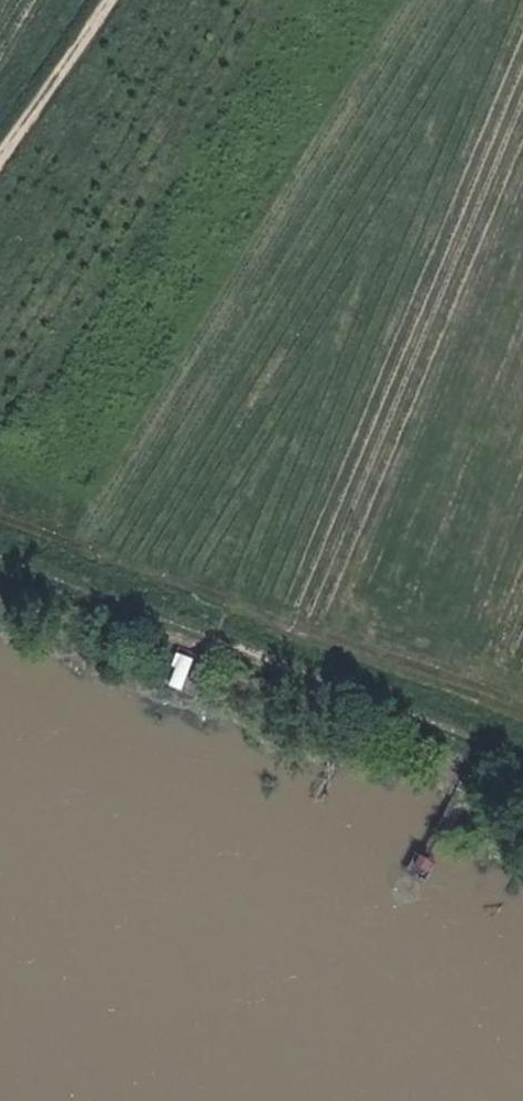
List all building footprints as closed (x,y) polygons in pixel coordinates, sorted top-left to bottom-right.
[(211,661),(196,656),(194,660),(177,655),(168,681),(200,692),(211,661)] [(444,843),(427,835),(413,865),(430,873),(444,843)]
